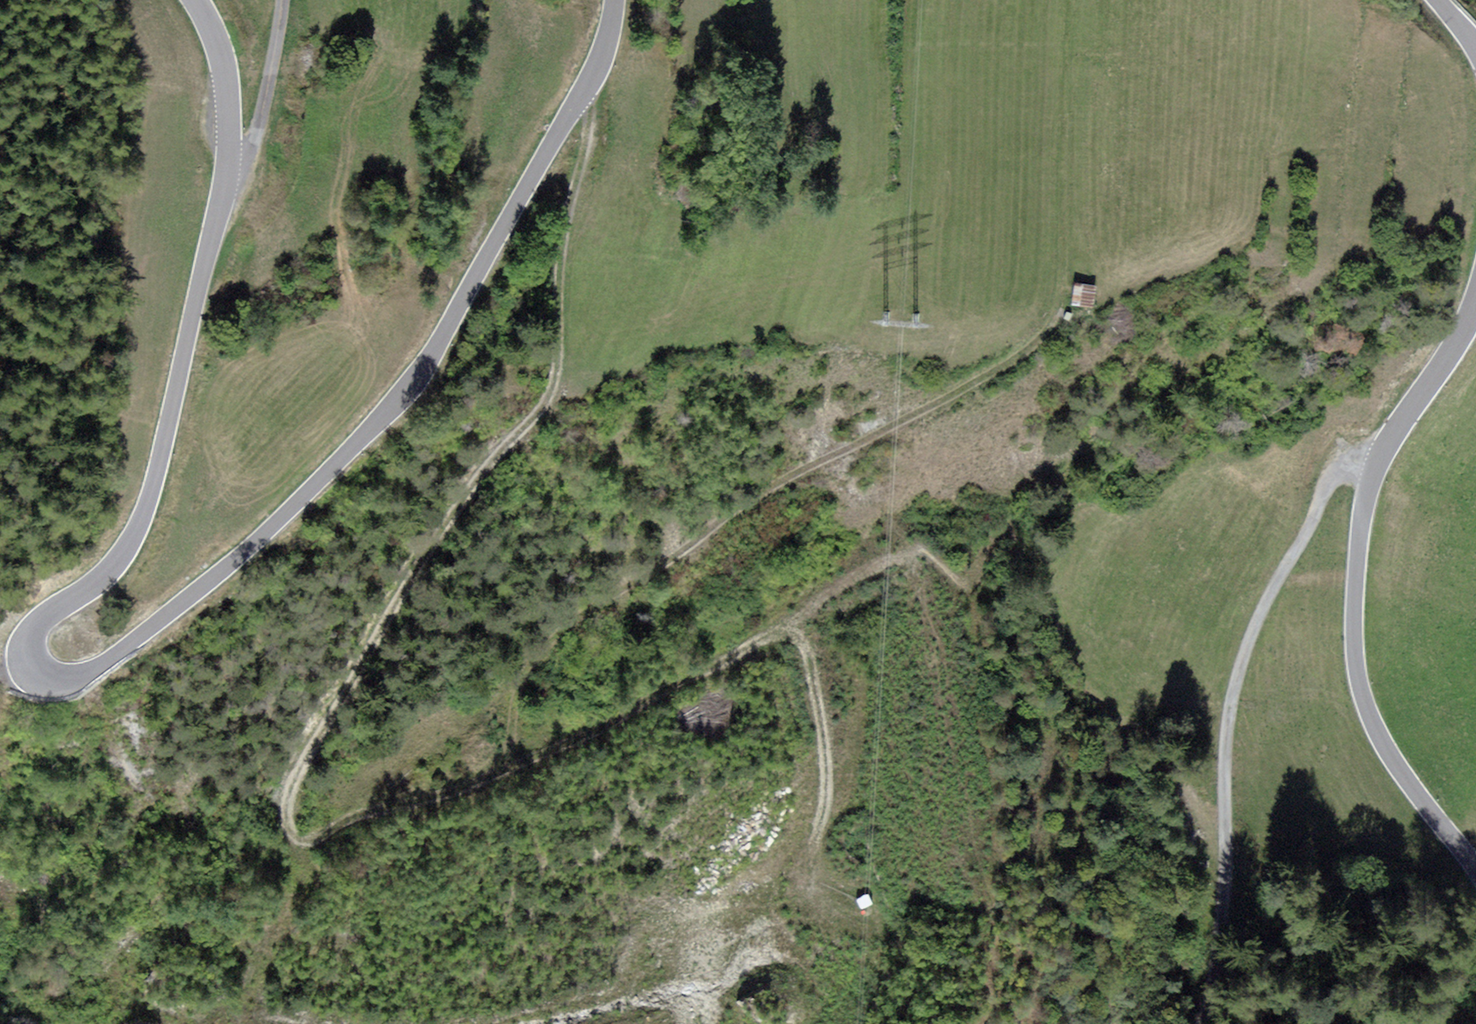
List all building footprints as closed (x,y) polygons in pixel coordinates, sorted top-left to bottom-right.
[(1095,289),(1076,286),(1073,303),(1092,306),(1095,289)]
